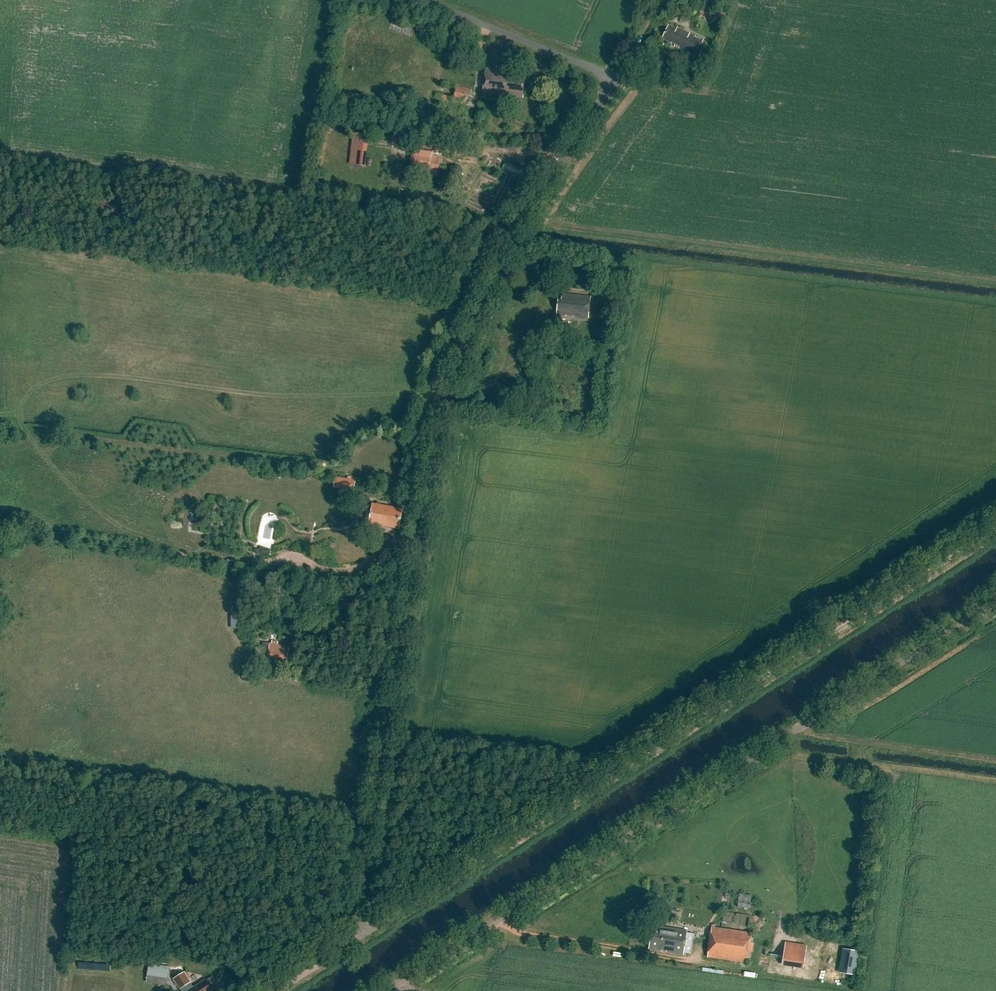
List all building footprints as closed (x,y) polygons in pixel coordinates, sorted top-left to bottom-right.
[(702,5),(700,14),(714,16),(713,20),(720,21),(723,10),(702,5)] [(669,26),(662,39),(675,45),(675,47),(695,57),(703,41),(677,28),(677,30),(669,26)] [(679,65),(670,60),(663,73),(672,78),(679,65)] [(486,69),(483,94),(522,99),(525,74),(486,69)] [(456,87),(454,102),(467,104),(469,89),(456,87)] [(436,92),(434,98),(446,101),(447,95),(436,92)] [(364,165),(368,134),(352,131),(348,163),(364,165)] [(408,145),(410,134),(394,131),(392,142),(408,145)] [(437,178),(440,158),(431,157),(431,154),(414,151),(411,171),(426,174),(425,176),(437,178)] [(557,301),(556,315),(588,319),(590,298),(562,295),(561,301),(557,301)] [(335,478),(333,487),(353,491),(354,481),(335,478)] [(372,504),(368,524),(398,529),(401,510),(372,504)] [(271,549),(260,547),(259,549),(256,548),(254,553),(269,557),(271,549)] [(230,608),(231,628),(242,627),(241,608),(230,608)] [(265,657),(269,643),(262,641),(258,654),(265,657)] [(270,644),(267,662),(287,665),(289,646),(270,644)] [(739,893),(737,905),(749,907),(751,894),(739,893)] [(666,952),(683,955),(687,931),(664,927),(663,933),(652,931),(653,924),(652,924),(648,949),(661,951),(661,950),(666,951),(666,952)] [(745,963),(749,933),(710,928),(706,957),(745,963)] [(804,949),(784,946),(781,965),(801,967),(804,949)] [(855,974),(858,950),(842,947),(838,972),(855,974)] [(175,969),(178,974),(173,978),(180,988),(184,984),(189,990),(212,990),(219,985),(213,976),(206,981),(205,980),(194,987),(184,971),(187,970),(182,964),(175,969)] [(171,979),(173,968),(153,965),(152,975),(171,979)]
